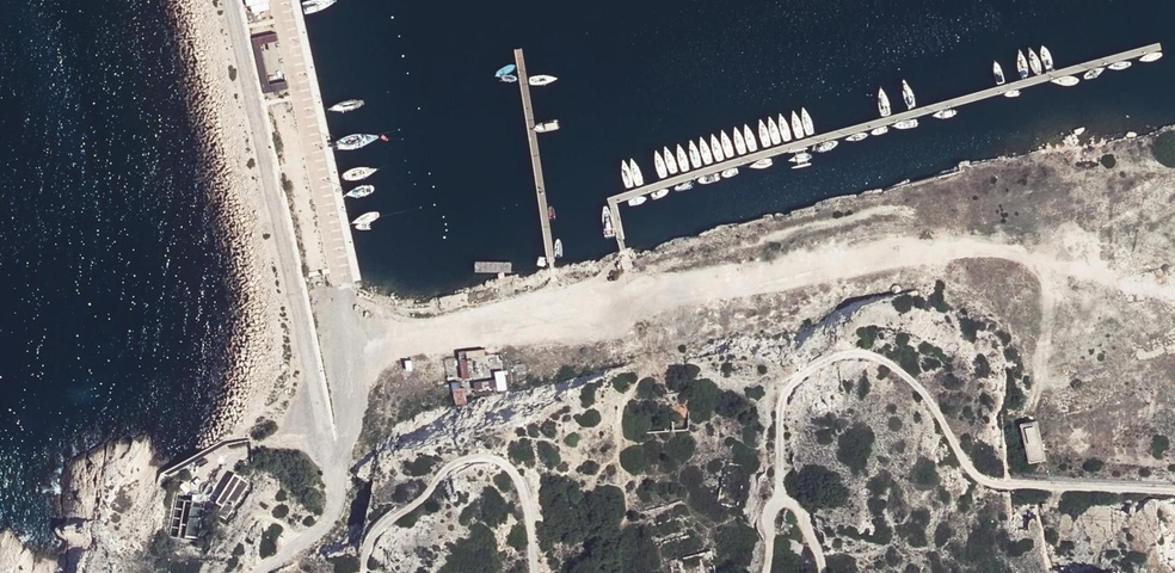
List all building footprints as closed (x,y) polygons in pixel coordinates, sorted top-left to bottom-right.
[(477,393),(507,389),(504,374),(475,379),(477,393)] [(465,386),(453,388),(456,404),(468,402),(465,386)] [(1037,421),(1020,424),(1029,464),(1046,461),(1037,421)]
